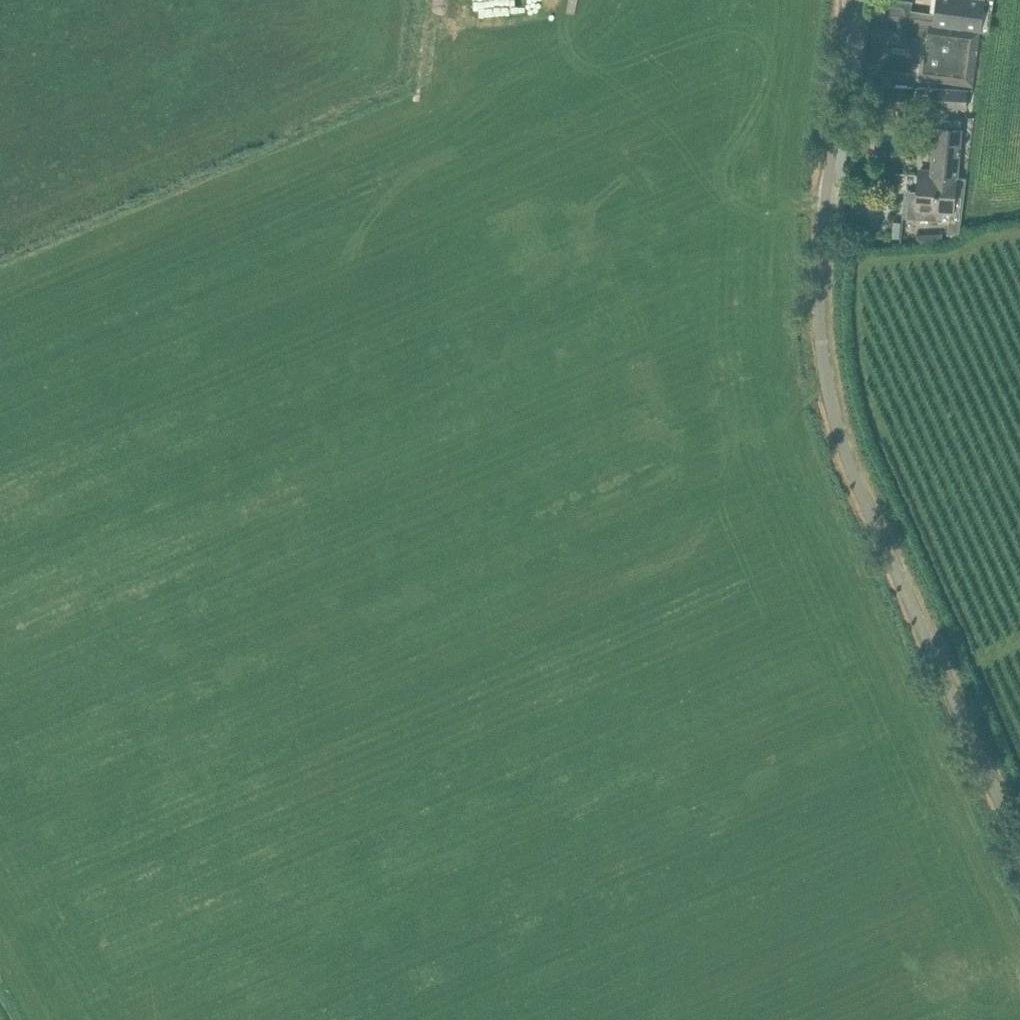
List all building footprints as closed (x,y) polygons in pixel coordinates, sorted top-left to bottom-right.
[(935,15),(909,11),(911,1),(901,0),(872,0),(870,1),(870,6),(871,8),(870,14),(982,29),(985,0),(936,0),(935,15)] [(982,29),(870,14),(870,16),(894,19),(895,26),(925,36),(928,38),(923,79),(973,85),(980,34),(981,34),(982,29)] [(877,85),(876,105),(907,107),(909,87),(877,85)] [(937,105),(962,107),(966,107),(967,90),(938,88),(937,105)] [(919,174),(956,177),(961,120),(937,119),(932,169),(921,168),(920,174),(919,174)] [(949,220),(947,233),(960,230),(966,178),(956,177),(919,174),(917,189),(909,189),(907,217),(949,220)]
